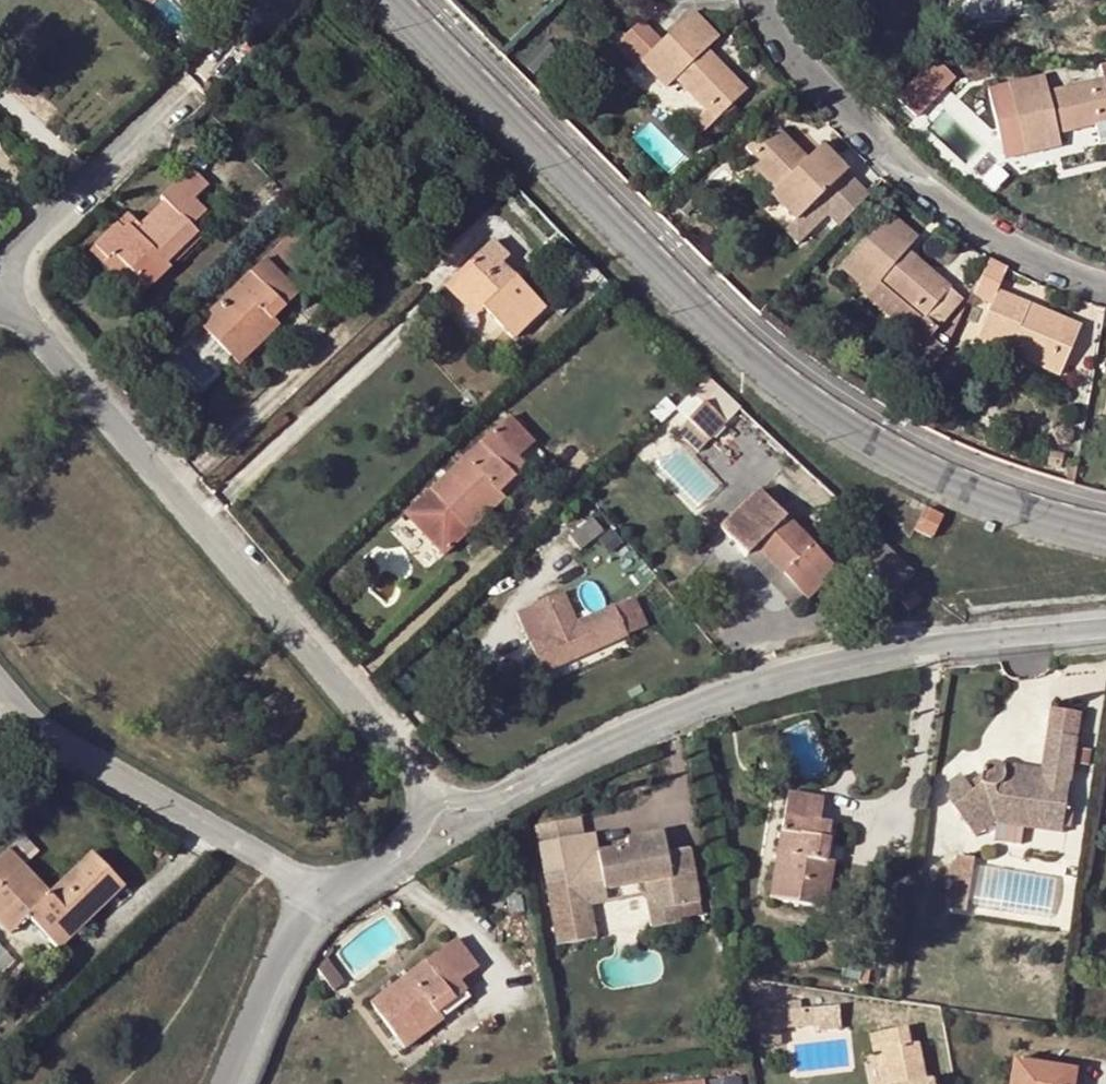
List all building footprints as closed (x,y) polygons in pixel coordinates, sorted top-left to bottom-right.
[(225,10),(236,0),(214,0),(225,10)] [(264,14),(278,0),(250,0),(264,14)] [(646,60),(663,78),(673,69),(682,78),(711,109),(701,119),(712,129),(750,91),(711,50),(721,39),(696,12),(666,41),(645,20),(619,45),(639,66),(646,60)] [(941,57),(927,71),(933,76),(947,62),(941,57)] [(672,87),(682,78),(673,69),(663,78),(672,87)] [(904,95),(910,101),(932,77),(933,76),(927,71),(904,95)] [(1014,84),(1032,152),(1050,147),(1047,134),(1105,118),(1105,75),(1053,90),(1048,74),(1014,84)] [(946,90),(932,77),(910,101),(924,113),(946,90)] [(1105,118),(1047,134),(1050,147),(1105,130),(1105,122),(1105,118)] [(805,246),(843,206),(830,193),(853,170),(833,149),(817,165),(812,160),(783,130),(755,159),(783,188),(795,200),(789,207),(800,218),(788,231),(805,246)] [(710,139),(702,148),(709,154),(717,145),(710,139)] [(817,165),(833,149),(828,144),(812,160),(817,165)] [(189,226),(204,212),(191,199),(205,185),(188,167),(157,197),(161,201),(137,225),(131,218),(120,229),(114,223),(92,245),(106,259),(111,254),(145,289),(168,267),(164,263),(195,233),(189,226)] [(858,212),(875,193),(853,170),(830,193),(843,206),(846,209),(851,205),(858,212)] [(795,200),(783,188),(776,195),(789,207),(795,200)] [(308,215),(297,204),(292,209),(303,220),(308,215)] [(851,205),(846,209),(835,220),(843,228),(858,212),(851,205)] [(120,229),(131,218),(126,212),(114,223),(120,229)] [(850,267),(877,291),(885,282),(943,330),(969,299),(912,250),(922,238),(894,215),(850,267)] [(164,263),(168,267),(169,269),(200,238),(195,233),(164,263)] [(451,278),(481,308),(510,338),(542,307),(500,264),(507,256),(491,239),(451,278)] [(106,259),(92,245),(87,250),(134,299),(145,289),(111,254),(106,259)] [(290,261),(275,246),(201,318),(235,353),(268,320),(298,292),(279,272),(290,261)] [(302,249),(290,261),(279,272),(298,292),(299,293),(323,269),(302,249)] [(1013,268),(996,259),(980,292),(999,301),(985,337),(1017,349),(1020,342),(1070,364),(1086,327),(1070,320),(1069,325),(1033,310),(1034,305),(1004,292),(1013,268)] [(473,316),(481,308),(451,278),(442,286),(473,316)] [(885,282),(877,291),(874,295),(931,343),(938,335),(943,330),(885,282)] [(1069,325),(1070,320),(1034,305),(1033,310),(1069,325)] [(237,367),(276,329),(268,320),(235,353),(201,318),(195,324),(237,367)] [(950,346),(938,335),(931,343),(918,358),(930,369),(950,346)] [(1020,342),(1017,349),(1015,353),(1066,374),(1070,364),(1020,342)] [(724,422),(702,402),(685,419),(707,440),(724,422)] [(507,415),(429,490),(457,520),(490,490),(494,494),(524,465),(515,456),(531,441),(507,415)] [(754,546),(785,517),(757,488),(717,527),(725,535),(738,549),(745,556),(754,546)] [(457,520),(429,490),(404,514),(443,556),(468,532),(457,520)] [(457,520),(468,532),(500,501),(494,494),(490,490),(457,520)] [(601,531),(589,516),(566,535),(578,549),(601,531)] [(754,546),(803,598),(834,570),(785,517),(754,546)] [(738,549),(725,535),(718,542),(731,555),(738,549)] [(803,598),(754,546),(745,556),(792,608),(803,598)] [(576,622),(561,590),(529,605),(535,619),(520,626),(540,671),(645,625),(633,597),(576,622)] [(921,602),(914,591),(901,601),(908,611),(921,602)] [(1053,710),(1044,771),(1043,778),(1028,776),(1027,783),(1007,780),(1009,765),(998,765),(989,767),(987,769),(985,773),(984,776),(984,787),(975,793),(970,786),(962,776),(951,783),(949,797),(972,831),(992,817),(1066,827),(1074,828),(1076,815),(1067,813),(1069,803),(1083,715),(1053,710)] [(1043,778),(1044,771),(1009,765),(1007,780),(1027,783),(1028,776),(1043,778)] [(984,787),(984,776),(970,786),(975,793),(984,787)] [(821,820),(824,797),(789,791),(772,897),(818,904),(825,862),(832,822),(821,820)] [(1078,804),(1069,803),(1067,813),(1076,815),(1078,804)] [(992,817),(972,831),(977,837),(995,823),(998,824),(996,841),(1024,844),(1027,828),(1064,834),(1066,827),(992,817)] [(662,831),(643,835),(647,855),(666,852),(662,831)] [(6,850),(23,867),(40,852),(23,833),(6,850)] [(626,847),(596,851),(598,863),(543,873),(555,945),(597,936),(591,905),(643,896),(649,927),(681,921),(677,905),(701,901),(689,848),(666,852),(647,855),(643,835),(624,838),(626,847)] [(123,887),(90,853),(49,893),(23,867),(6,850),(0,856),(0,911),(16,928),(25,919),(57,951),(123,887)] [(965,913),(974,860),(957,857),(954,861),(947,874),(945,881),(945,887),(945,893),(949,910),(965,913)] [(836,863),(825,862),(818,904),(828,906),(836,863)] [(0,911),(0,927),(8,936),(16,928),(0,911)] [(476,967),(455,938),(369,1003),(394,1038),(431,1009),(435,1013),(465,990),(459,981),(476,967)] [(845,957),(843,976),(874,981),(877,966),(863,965),(864,960),(845,957)] [(394,1038),(403,1050),(440,1021),(435,1013),(431,1009),(394,1038)] [(820,1010),(804,1012),(805,1028),(821,1026),(820,1010)] [(805,1028),(804,1012),(780,1014),(781,1030),(805,1028)] [(496,1025),(490,1016),(479,1023),(485,1032),(496,1025)] [(881,1035),(884,1052),(890,1083),(932,1083),(931,1080),(926,1082),(919,1044),(912,1045),(908,1029),(881,1035)] [(884,1052),(881,1035),(871,1037),(874,1054),(884,1052)] [(1014,1061),(1010,1083),(1074,1083),(1076,1072),(1014,1061)]
